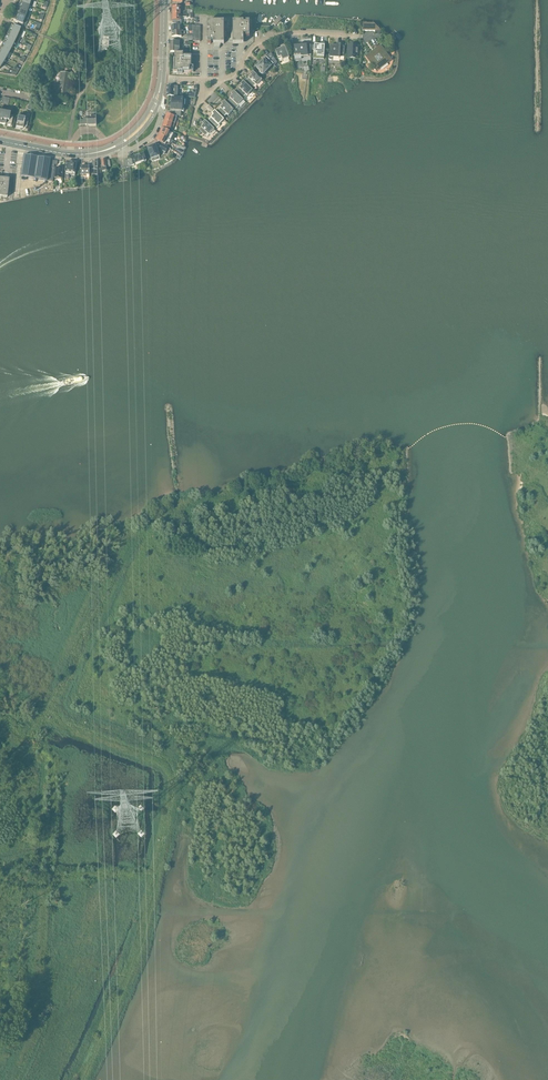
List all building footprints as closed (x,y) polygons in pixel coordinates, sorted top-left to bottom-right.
[(19,4),(18,9),(27,12),(29,7),(19,4)] [(15,15),(28,20),(30,14),(27,12),(18,9),(15,15)] [(180,14),(173,14),(173,21),(173,24),(180,24),(180,21),(180,17),(187,17),(187,14),(180,14)] [(28,20),(15,15),(13,21),(16,22),(15,23),(25,27),(28,20)] [(224,22),(207,22),(207,23),(207,30),(211,30),(211,32),(207,32),(207,44),(211,44),(211,42),(213,42),(214,48),(220,48),(221,44),(224,44),(224,36),(228,24),(224,24),(224,23),(224,22)] [(233,29),(229,42),(233,42),(233,44),(243,44),(243,42),(243,38),(243,35),(246,35),(246,37),(249,37),(249,32),(249,30),(250,22),(246,22),(246,23),(244,23),(244,22),(233,22),(233,29)] [(11,26),(8,32),(20,37),(24,30),(14,26),(14,27),(11,26)] [(18,43),(20,37),(8,32),(6,37),(18,43)] [(15,49),(18,43),(6,37),(3,43),(12,47),(15,49)] [(311,50),(312,45),(307,45),(307,42),(303,43),(303,45),(293,46),(294,56),(301,55),(301,57),(308,56),(308,55),(311,55),(311,50)] [(3,43),(1,48),(9,53),(12,47),(3,43)] [(325,43),(321,43),(321,45),(314,45),(314,55),(317,55),(317,57),(324,57),(325,43)] [(329,55),(329,59),(329,60),(330,60),(331,60),(332,60),(333,60),(333,59),(333,58),(340,58),(340,57),(344,57),(345,47),(341,46),(341,44),(337,44),(337,46),(330,46),(330,55),(329,55)] [(284,45),(281,47),(281,48),(275,51),(279,60),(282,59),(283,61),(289,58),(284,45)] [(358,59),(358,45),(348,45),(347,59),(358,59)] [(390,60),(380,47),(367,57),(377,70),(381,67),(386,64),(390,60)] [(0,49),(0,55),(6,58),(9,53),(1,48),(0,48),(0,49)] [(263,74),(263,75),(273,64),(277,68),(280,66),(271,53),(266,58),(266,57),(264,60),(262,62),(258,65),(258,66),(256,68),(260,72),(259,72),(262,75),(263,74)] [(174,59),(174,72),(192,73),(192,57),(183,57),(183,54),(175,54),(175,57),(175,59),(174,59)] [(262,81),(253,72),(250,75),(252,76),(247,81),(253,87),(255,85),(257,86),(262,81)] [(67,96),(71,75),(61,74),(59,87),(56,86),(55,90),(54,89),(53,94),(67,96)] [(253,90),(243,81),(241,84),(242,86),(237,90),(244,97),(246,94),(247,96),(253,90)] [(180,97),(184,97),(184,94),(177,94),(178,89),(182,89),(182,87),(167,86),(167,96),(172,96),(180,97)] [(243,100),(234,91),(231,94),(232,96),(228,101),(236,109),(239,106),(238,105),(243,100)] [(171,99),(171,105),(184,106),(184,100),(184,97),(180,97),(172,96),(172,99),(171,99)] [(234,110),(224,101),(222,104),(223,105),(218,110),(224,117),(227,114),(228,116),(234,110)] [(184,106),(171,105),(170,111),(171,111),(171,114),(181,117),(181,114),(181,112),(184,112),(184,106)] [(3,111),(1,125),(4,125),(5,125),(5,124),(11,126),(13,117),(9,117),(10,115),(9,115),(10,112),(3,111)] [(224,120),(215,111),(212,114),(213,115),(209,120),(215,126),(217,124),(219,125),(224,120)] [(16,126),(16,128),(23,129),(23,127),(27,127),(28,123),(28,120),(24,120),(25,118),(25,117),(25,115),(19,114),(18,115),(18,117),(18,119),(17,119),(17,121),(16,125),(16,126)] [(93,114),(93,118),(92,118),(90,118),(91,118),(86,119),(85,119),(79,126),(87,126),(97,126),(96,114),(93,114)] [(165,121),(173,123),(175,124),(177,125),(179,119),(181,119),(181,117),(171,114),(170,115),(167,114),(165,121)] [(171,130),(173,123),(165,121),(163,127),(170,130),(171,130)] [(215,130),(205,121),(202,124),(204,125),(199,130),(205,136),(208,134),(209,135),(215,130)] [(163,128),(159,134),(166,138),(172,141),(174,137),(170,135),(168,134),(170,132),(163,128)] [(166,138),(159,134),(156,140),(167,146),(168,144),(170,145),(172,141),(166,138)] [(155,145),(147,148),(151,159),(159,157),(155,145)] [(165,155),(168,148),(162,145),(159,150),(160,150),(161,151),(161,153),(165,155)] [(146,161),(144,153),(131,158),(131,159),(129,160),(124,161),(125,168),(130,168),(130,167),(133,165),(146,161)] [(23,165),(21,177),(53,182),(55,161),(51,160),(51,158),(39,157),(24,155),(23,165)] [(77,164),(71,163),(67,163),(65,175),(75,176),(77,164)] [(90,167),(81,166),(80,177),(86,177),(86,176),(89,176),(90,167)] [(56,168),(55,178),(58,178),(58,180),(62,180),(62,179),(63,167),(60,167),(59,168),(56,168)] [(7,200),(9,180),(2,179),(2,177),(0,177),(0,199),(7,200)]
